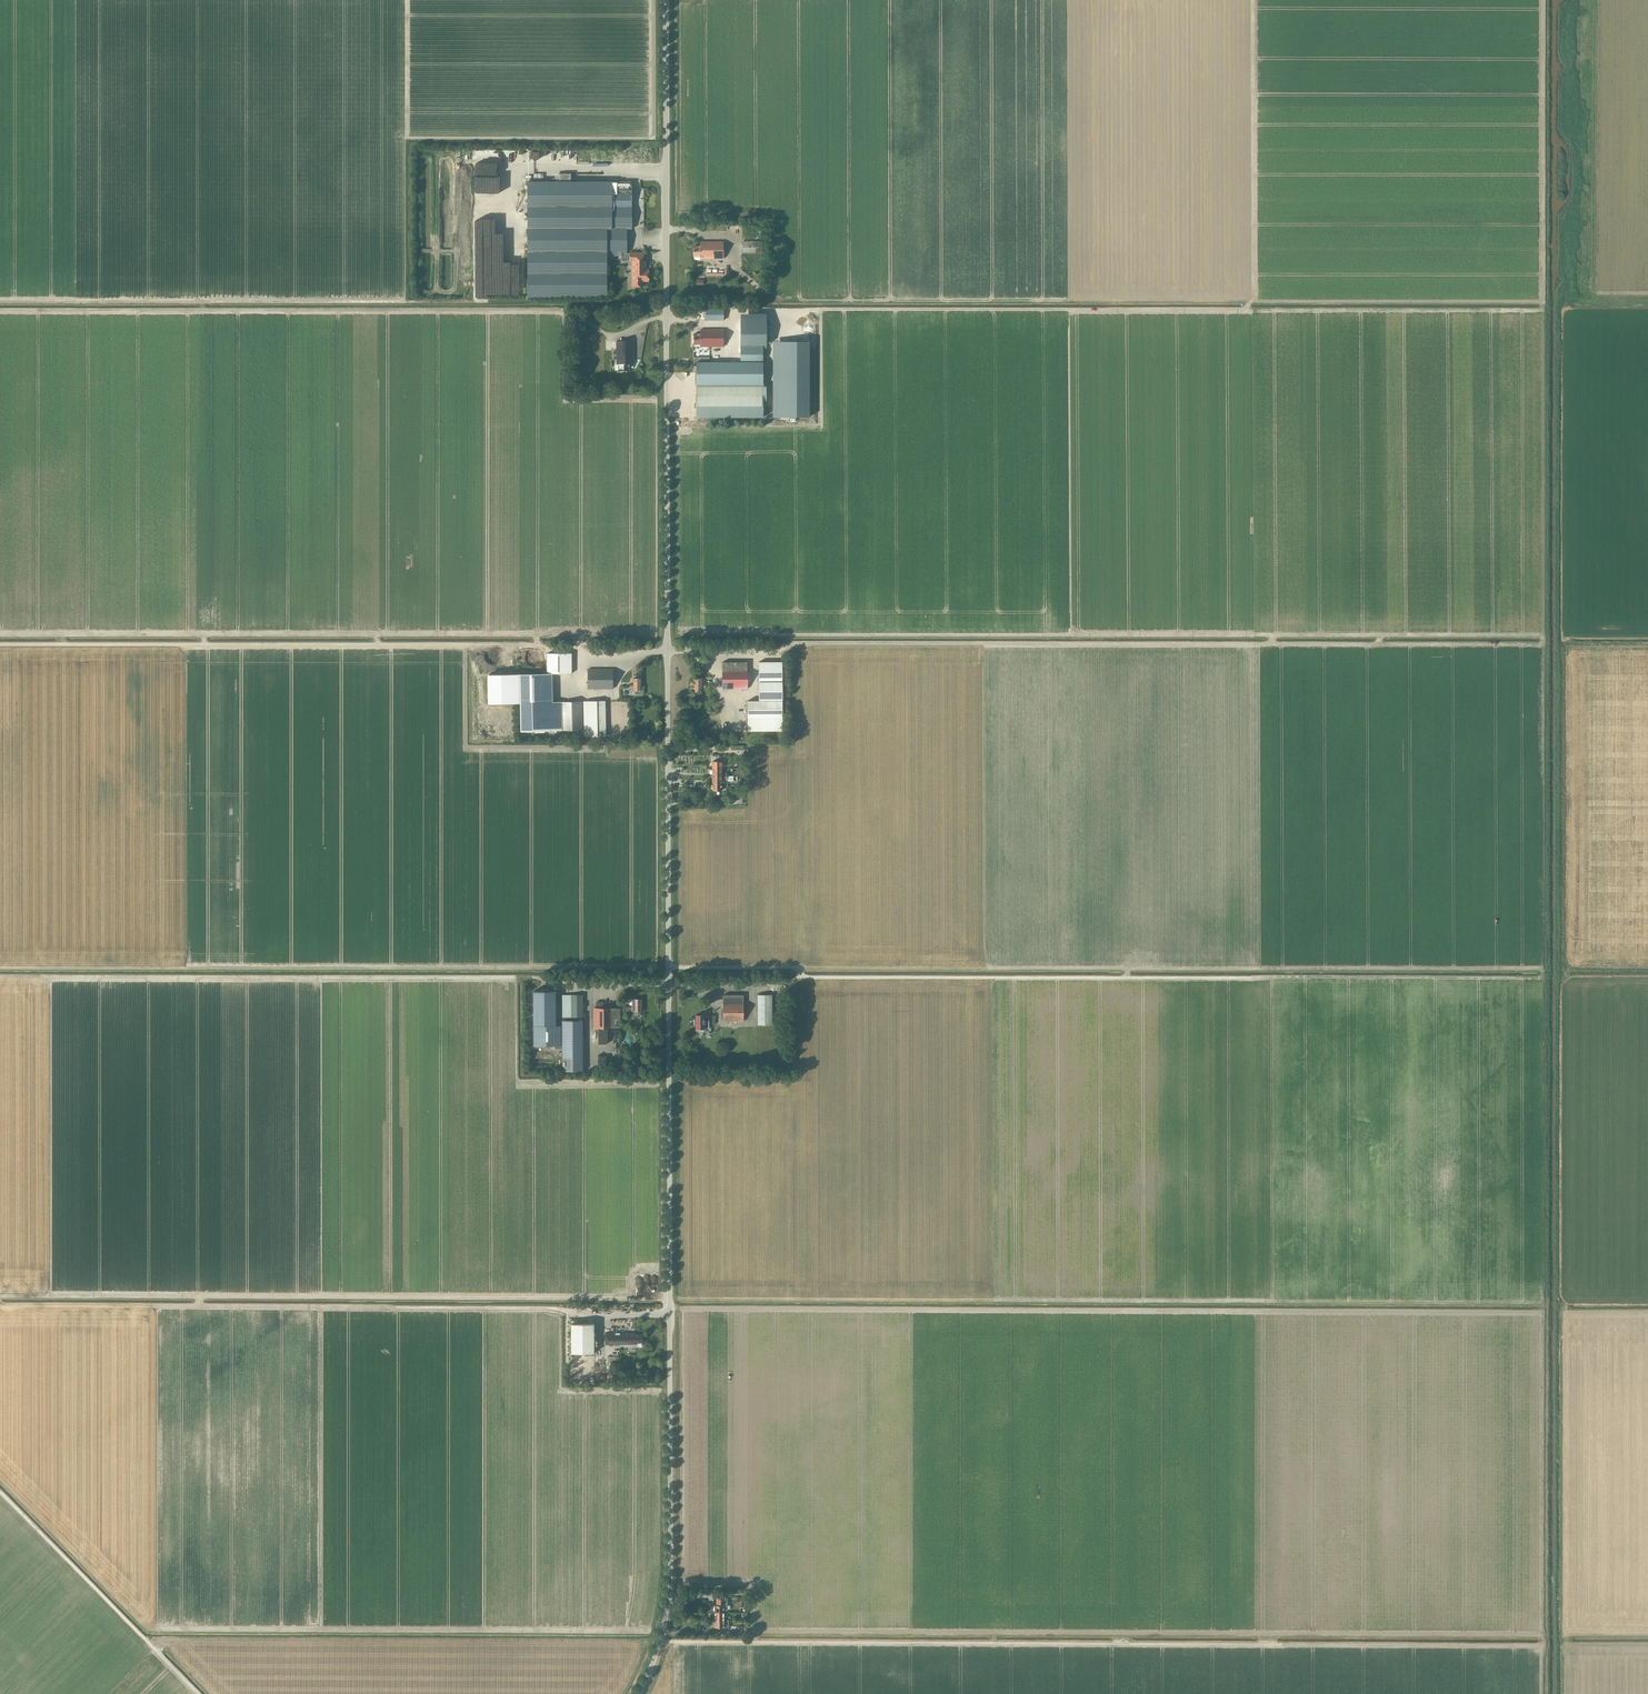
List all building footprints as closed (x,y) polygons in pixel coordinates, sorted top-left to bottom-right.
[(527,182),(527,297),(607,296),(607,256),(621,256),(621,261),(629,261),(629,253),(626,253),(626,252),(627,252),(626,229),(631,229),(631,182),(570,182),(570,174),(559,174),(559,173),(556,173),(556,182),(527,182)] [(742,253),(762,253),(762,241),(742,241),(742,253)] [(700,259),(723,258),(723,242),(700,242),(700,246),(693,246),(693,257),(700,257),(700,259)] [(632,261),(632,287),(643,286),(643,281),(648,281),(648,269),(646,269),(646,261),(643,261),(643,253),(629,253),(629,261),(632,261)] [(705,321),(723,321),(723,309),(705,309),(705,321)] [(766,345),(766,323),(740,323),(740,345),(766,345)] [(700,346),(723,346),(723,330),(700,330),(700,334),(693,334),(693,345),(700,345),(700,346)] [(633,364),(633,341),(616,341),(616,364),(618,364),(618,371),(629,371),(629,364),(633,364)] [(808,417),(809,341),(784,341),(784,417),(808,417)] [(740,362),(696,362),(696,385),(763,385),(763,346),(740,346),(740,362)] [(696,395),(696,418),(763,418),(763,407),(766,406),(766,395),(696,395)] [(558,673),(558,674),(560,674),(571,674),(571,653),(547,653),(547,673),(558,673)] [(747,661),(722,661),(722,689),(747,689),(747,661)] [(759,661),(759,680),(782,680),(782,661),(759,661)] [(612,689),(612,669),(588,669),(588,689),(612,689)] [(520,703),(520,702),(519,674),(489,675),(489,703),(520,703)] [(633,685),(629,685),(629,688),(633,688),(633,690),(637,690),(637,695),(643,695),(643,686),(640,686),(640,678),(633,678),(633,685)] [(706,688),(706,685),(701,685),(701,678),(695,678),(695,690),(701,691),(701,688),(706,688)] [(782,680),(759,680),(759,701),(782,701),(782,680)] [(562,730),(582,730),(582,701),(561,702),(562,730)] [(584,701),(585,737),(606,736),(605,701),(584,701)] [(747,701),(747,718),(747,732),(782,731),(782,701),(759,701),(747,701)] [(562,730),(561,702),(552,702),(520,702),(521,731),(562,730)] [(544,991),(535,991),(535,1046),(560,1046),(560,1025),(549,1025),(549,988),(544,988),(544,991)] [(582,995),(562,995),(562,1017),(563,1017),(563,1020),(562,1020),(562,1074),(569,1074),(569,1071),(583,1071),(582,1020),(582,1017),(582,995)] [(743,1021),(743,995),(723,995),(723,1021),(743,1021)] [(772,1025),(772,995),(757,995),(757,1025),(772,1025)] [(641,999),(634,999),(632,999),(632,1007),(620,1006),(620,1008),(593,1008),(594,1028),(620,1028),(620,1012),(634,1012),(634,1011),(641,1011),(641,999)] [(704,1015),(695,1015),(695,1019),(694,1019),(694,1024),(696,1024),(696,1030),(704,1030),(704,1027),(709,1027),(709,1015),(708,1015),(708,1016),(704,1016),(704,1015)] [(571,1324),(571,1353),(594,1353),(593,1323),(577,1323),(577,1320),(571,1320),(571,1324)] [(637,1342),(642,1342),(642,1334),(635,1334),(634,1333),(605,1333),(605,1344),(637,1344),(637,1342)] [(723,1612),(727,1612),(727,1599),(716,1599),(716,1606),(714,1606),(714,1612),(723,1612)] [(723,1620),(723,1612),(714,1612),(714,1620),(723,1620)]
